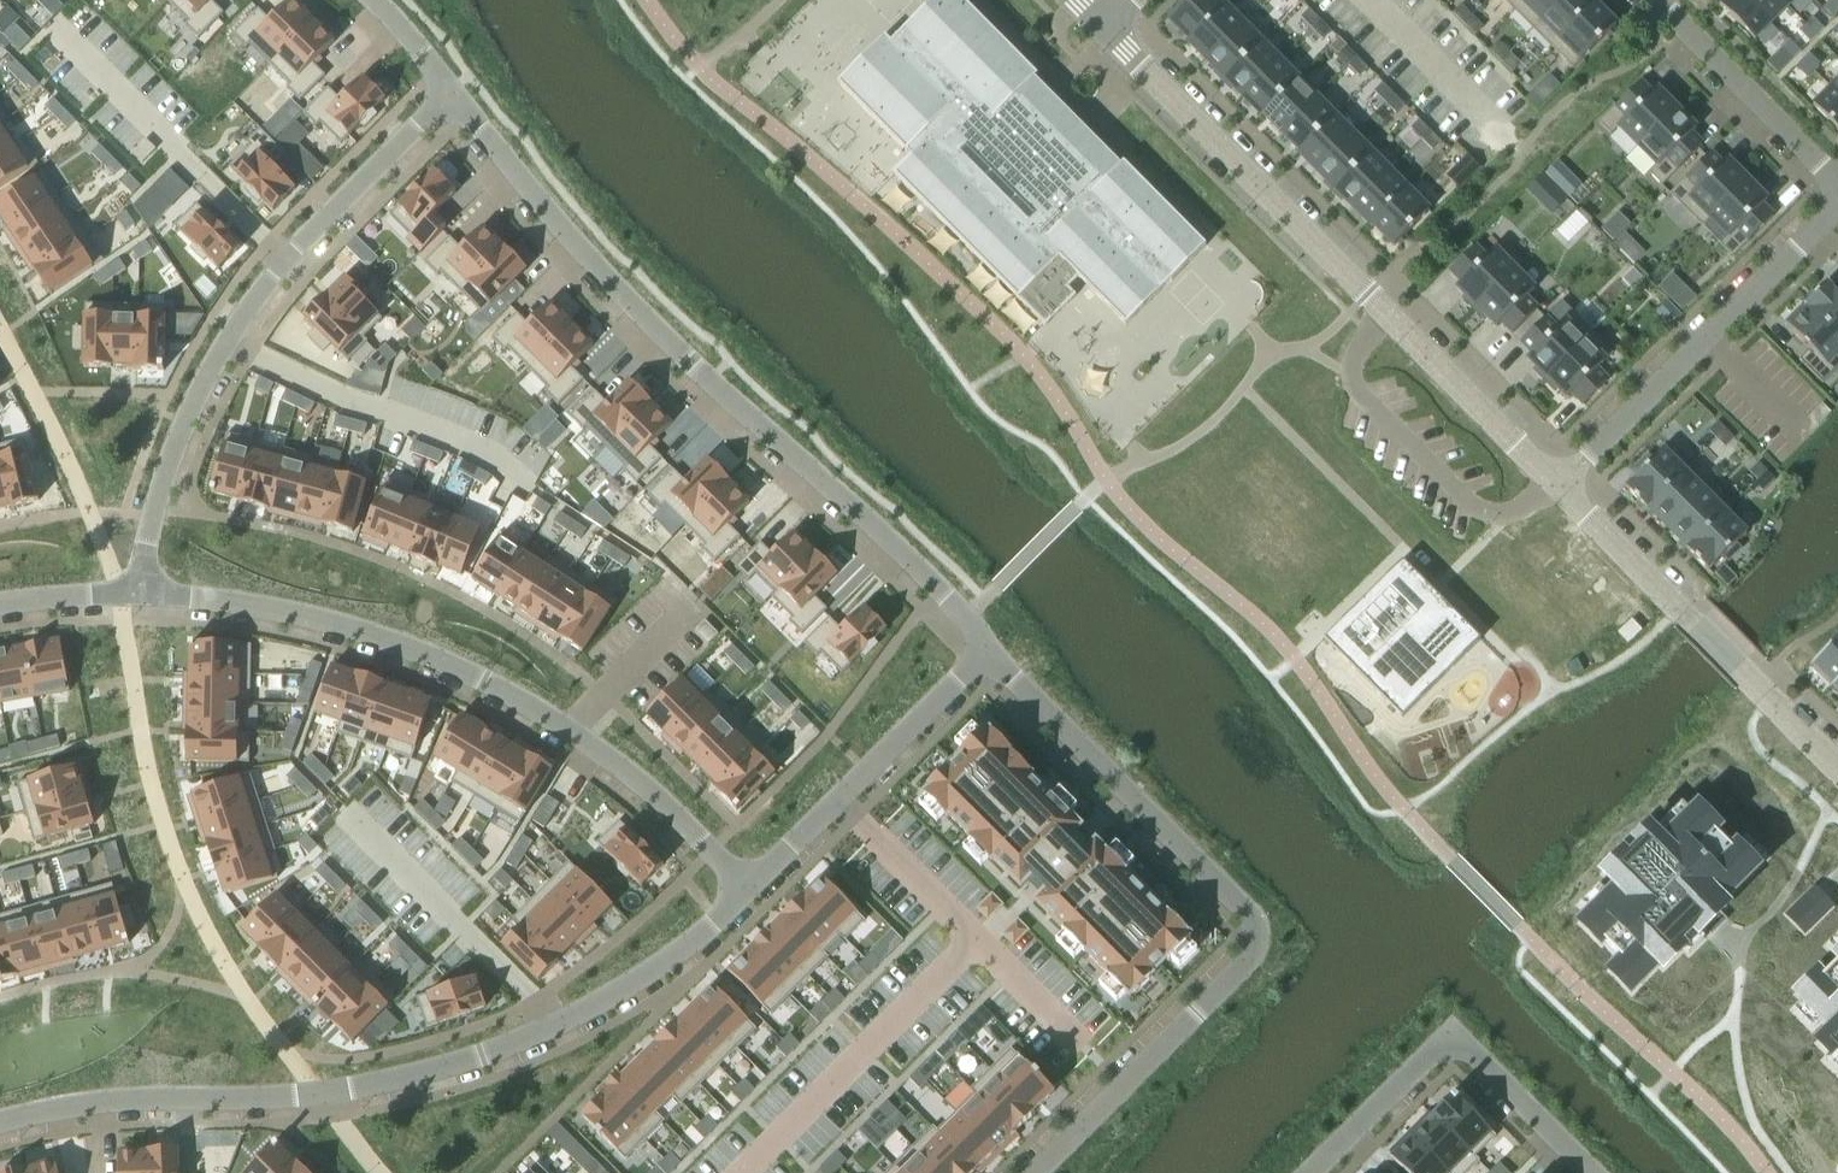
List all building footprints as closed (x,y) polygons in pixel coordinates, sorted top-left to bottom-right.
[(169,2),(189,22),(185,25),(199,39),(224,13),(212,1),(213,0),(172,0),(169,2)] [(233,34),(247,48),(250,45),(270,65),(314,21),(293,0),(292,0),(278,14),(272,20),(271,21),(259,9),(233,34)] [(838,83),(912,157),(894,174),(1019,299),(1045,325),(1076,295),(1068,287),(1079,276),(1126,325),(1207,245),(1124,162),(1121,165),(1106,181),(1020,94),(1035,78),(1038,76),(963,0),(934,0),(891,43),(885,36),(838,83)] [(1230,0),(1188,0),(1169,19),(1189,39),(1187,41),(1188,41),(1230,0)] [(1188,41),(1206,60),(1251,15),(1251,14),(1243,23),(1226,6),(1232,0),(1230,0),(1188,41)] [(1515,10),(1525,0),(1506,0),(1515,10)] [(1515,10),(1534,28),(1562,0),(1525,0),(1515,10)] [(1595,0),(1562,0),(1534,28),(1552,47),(1597,2),(1595,0)] [(1720,4),(1755,40),(1772,23),(1750,0),(1724,0),(1720,4)] [(1772,23),(1789,6),(1783,0),(1750,0),(1772,23)] [(1552,47),(1573,68),(1617,25),(1596,5),(1598,3),(1597,2),(1552,47)] [(1464,24),(1473,15),(1462,4),(1453,13),(1464,24)] [(45,9),(34,20),(40,26),(42,29),(54,17),(45,9)] [(1321,20),(1310,9),(1301,17),(1312,28),(1321,20)] [(1270,34),(1251,15),(1206,60),(1225,78),(1270,34)] [(1464,24),(1476,35),(1484,27),(1473,15),(1464,24)] [(1807,25),(1817,35),(1824,28),(1814,18),(1807,25)] [(1332,31),(1321,20),(1312,28),(1324,40),(1332,31)] [(314,21),(270,65),(290,85),(287,88),(300,102),(326,76),(314,64),(314,63),(321,57),(335,42),(314,21)] [(15,23),(3,35),(12,43),(20,51),(31,40),(15,23)] [(1811,42),(1817,35),(1807,25),(1800,31),(1811,42)] [(1270,34),(1225,78),(1243,97),(1284,56),(1267,39),(1271,35),(1270,34)] [(1501,61),(1510,52),(1498,41),(1490,50),(1501,61)] [(1784,48),(1794,58),(1801,51),(1791,41),(1784,48)] [(1357,57),(1346,46),(1338,54),(1349,65),(1357,57)] [(1501,61),(1512,72),(1521,64),(1510,52),(1501,61)] [(1813,70),(1820,63),(1809,53),(1803,59),(1813,70)] [(1302,74),(1284,56),(1243,97),(1261,115),(1302,74)] [(1369,68),(1357,57),(1349,65),(1360,77),(1369,68)] [(1813,70),(1803,59),(1796,66),(1806,76),(1813,70)] [(16,61),(8,69),(19,80),(27,72),(16,61)] [(27,72),(19,80),(30,92),(39,83),(27,72)] [(1321,93),(1302,74),(1261,115),(1263,116),(1264,115),(1281,132),(1321,93)] [(329,88),(303,113),(317,127),(320,123),(341,144),(361,125),(364,128),(377,115),(374,112),(375,111),(374,111),(386,99),(372,85),(371,86),(363,78),(341,100),(329,88)] [(1612,135),(1620,127),(1639,146),(1679,105),(1668,94),(1665,97),(1656,88),(1651,93),(1640,82),(1599,122),(1612,135)] [(1394,94),(1383,83),(1374,91),(1386,102),(1394,94)] [(1813,105),(1837,130),(1837,95),(1831,87),(1813,105)] [(1534,90),(1526,98),(1537,109),(1545,101),(1534,90)] [(1322,94),(1321,93),(1281,132),(1299,150),(1298,152),(1335,115),(1318,98),(1322,94)] [(1405,105),(1394,94),(1386,102),(1397,114),(1405,105)] [(53,98),(45,107),(56,118),(65,110),(53,98)] [(1679,105),(1639,146),(1658,165),(1650,173),(1662,185),(1703,145),(1692,134),(1697,129),(1688,120),(1691,117),(1679,105)] [(4,122),(5,123),(9,120),(0,106),(0,125),(4,122)] [(65,110),(56,118),(68,129),(76,121),(65,110)] [(1353,134),(1335,115),(1298,152),(1316,170),(1353,134)] [(1431,131),(1420,120),(1411,128),(1422,139),(1431,131)] [(0,125),(0,156),(18,144),(18,142),(5,123),(4,122),(0,125)] [(250,146),(230,167),(249,186),(248,186),(249,187),(246,190),(259,203),(262,200),(263,200),(274,211),(288,197),(296,188),(274,166),(286,154),(260,129),(247,142),(250,146)] [(1442,142),(1431,131),(1422,139),(1433,150),(1442,142)] [(1372,152),(1353,134),(1316,170),(1335,189),(1372,152)] [(0,156),(0,189),(38,163),(23,139),(18,142),(18,144),(0,156)] [(146,139),(133,153),(143,163),(156,149),(146,139)] [(100,145),(92,153),(103,165),(111,156),(100,145)] [(1390,171),(1372,152),(1335,189),(1353,207),(1390,171)] [(1711,153),(1670,193),(1702,225),(1750,176),(1739,165),(1736,168),(1727,159),(1722,164),(1711,153)] [(111,156),(103,165),(114,176),(123,168),(111,156)] [(1468,156),(1448,177),(1459,187),(1479,167),(1468,156)] [(1545,174),(1544,175),(1556,187),(1557,186),(1569,173),(1557,161),(1545,174)] [(170,170),(134,206),(150,228),(189,189),(170,170)] [(410,195),(390,215),(411,235),(407,239),(421,253),(446,228),(434,215),(456,193),(448,185),(449,184),(435,170),(423,182),(419,179),(407,192),(410,195)] [(0,201),(0,216),(8,228),(60,194),(44,171),(0,201)] [(1371,226),(1408,189),(1390,171),(1353,207),(1371,226)] [(129,174),(121,183),(132,194),(141,186),(129,174)] [(1544,175),(1527,191),(1539,203),(1556,187),(1544,175)] [(1750,176),(1702,225),(1702,226),(1710,218),(1728,236),(1721,244),(1733,256),(1773,216),(1762,205),(1768,200),(1759,191),(1762,188),(1750,176)] [(1395,246),(1430,211),(1408,189),(1371,226),(1372,227),(1374,225),(1395,246)] [(60,194),(8,228),(23,250),(74,215),(60,194)] [(197,203),(174,225),(194,245),(191,248),(204,261),(207,258),(219,270),(228,261),(241,248),(230,237),(230,236),(217,223),(216,223),(197,203)] [(127,211),(117,218),(125,231),(126,231),(136,225),(127,211)] [(1618,211),(1601,228),(1613,240),(1630,224),(1618,211)] [(74,215),(23,250),(37,270),(37,272),(89,237),(74,215)] [(450,237),(424,262),(438,276),(441,272),(461,292),(505,249),(504,248),(484,228),(483,228),(469,242),(463,248),(462,249),(450,237)] [(1625,232),(1614,243),(1622,251),(1633,240),(1625,232)] [(356,236),(346,246),(356,257),(366,247),(356,236)] [(37,270),(35,271),(51,295),(104,259),(89,237),(37,272),(37,270)] [(146,241),(133,250),(140,260),(153,251),(146,241)] [(1462,281),(1457,286),(1465,295),(1462,298),(1474,309),(1523,261),(1502,241),(1485,257),(1474,246),(1451,269),(1462,281)] [(505,249),(461,292),(482,314),(527,269),(514,256),(507,249),(505,247),(504,248),(505,249)] [(120,259),(107,268),(113,278),(127,269),(120,259)] [(1523,261),(1474,309),(1485,321),(1489,318),(1497,327),(1502,322),(1514,333),(1537,309),(1526,298),(1535,289),(1515,270),(1523,262),(1523,261)] [(107,268),(93,277),(100,287),(113,278),(107,268)] [(1633,268),(1623,278),(1633,288),(1643,278),(1633,268)] [(325,298),(324,299),(364,338),(365,337),(383,319),(360,296),(363,293),(346,277),(325,298)] [(1827,282),(1806,303),(1837,336),(1837,293),(1827,282)] [(324,297),(304,317),(316,329),(308,336),(324,351),(331,344),(349,362),(369,341),(365,337),(364,338),(324,299),(325,298),(324,297)] [(1545,317),(1521,341),(1533,352),(1527,357),(1536,366),(1533,369),(1544,380),(1593,332),(1607,319),(1587,298),(1573,312),(1562,300),(1545,317)] [(1667,301),(1656,312),(1670,326),(1681,314),(1667,301)] [(517,313),(492,338),(505,351),(508,348),(528,368),(572,325),(551,303),(536,318),(530,324),(529,325),(517,313)] [(1806,305),(1787,325),(1786,323),(1785,325),(1809,349),(1799,359),(1823,383),(1837,367),(1837,336),(1806,303),(1805,304),(1806,305)] [(74,328),(74,350),(84,350),(84,367),(112,368),(112,366),(111,366),(113,316),(114,316),(114,304),(85,304),(85,329),(74,328)] [(137,305),(137,316),(139,317),(137,370),(164,371),(165,351),(165,342),(165,336),(192,336),(205,315),(166,314),(166,306),(137,305)] [(113,316),(111,366),(112,366),(124,366),(124,370),(137,370),(139,317),(137,316),(114,316),(113,316)] [(572,325),(528,368),(548,388),(545,392),(559,405),(584,380),(572,367),(593,346),(572,325)] [(1593,332),(1545,381),(1556,392),(1559,389),(1568,398),(1573,393),(1584,404),(1608,380),(1597,369),(1614,353),(1593,332)] [(387,342),(379,351),(390,362),(398,354),(387,342)] [(379,351),(370,359),(381,370),(390,362),(379,351)] [(432,362),(423,371),(435,382),(443,374),(432,362)] [(260,377),(255,387),(269,394),(274,384),(260,377)] [(595,391),(570,416),(583,430),(586,426),(587,427),(574,440),(593,460),(607,446),(650,403),(651,404),(652,403),(650,401),(644,394),(630,381),(608,403),(595,391)] [(286,389),(281,400),(296,407),(301,396),(286,389)] [(301,396),(296,407),(310,414),(315,403),(301,396)] [(650,403),(607,446),(627,467),(623,470),(637,483),(662,458),(650,446),(651,445),(657,439),(672,424),(651,404),(650,403)] [(1809,417),(1818,425),(1831,412),(1822,403),(1809,417)] [(553,411),(542,422),(548,428),(559,417),(553,411)] [(337,415),(334,427),(349,431),(352,420),(337,415)] [(352,420),(349,431),(365,435),(368,424),(352,420)] [(1709,430),(1725,446),(1734,437),(1718,421),(1709,430)] [(548,428),(535,441),(545,451),(557,438),(548,428)] [(216,461),(211,479),(215,480),(212,493),(240,500),(241,500),(255,447),(256,447),(258,441),(228,433),(220,462),(216,461)] [(0,445),(0,456),(13,506),(11,506),(12,507),(39,500),(24,439),(0,445)] [(415,439),(411,450),(426,456),(430,445),(415,439)] [(1692,463),(1671,442),(1653,460),(1649,456),(1636,468),(1640,472),(1626,487),(1647,508),(1692,463)] [(430,445),(426,456),(441,462),(445,451),(430,445)] [(240,500),(239,502),(269,510),(270,508),(269,508),(283,454),(282,454),(256,447),(255,447),(241,500),(240,500)] [(283,454),(269,508),(270,508),(296,515),(311,462),(312,462),(314,456),(283,448),(282,454),(283,454)] [(11,506),(13,506),(0,456),(0,509),(11,506)] [(674,469),(648,494),(662,508),(665,505),(685,525),(729,480),(728,479),(722,472),(708,459),(686,481),(674,469)] [(463,460),(457,470),(471,478),(477,468),(463,460)] [(311,462),(296,515),(323,523),(324,523),(339,469),(312,462),(311,462)] [(1759,462),(1750,471),(1766,487),(1775,478),(1759,462)] [(1711,483),(1705,489),(1686,470),(1692,464),(1692,463),(1647,508),(1647,509),(1649,507),(1668,527),(1712,484),(1711,483)] [(477,468),(471,478),(486,486),(491,475),(477,468)] [(323,523),(323,524),(353,532),(368,477),(339,469),(324,523),(323,523)] [(387,478),(364,535),(389,545),(408,499),(409,500),(413,489),(387,478)] [(729,480),(685,525),(705,545),(702,548),(715,562),(741,536),(728,524),(750,503),(749,502),(729,482),(730,481),(729,480)] [(1733,504),(1712,484),(1668,527),(1688,547),(1687,548),(1688,549),(1733,504)] [(412,555),(411,556),(437,567),(438,566),(437,565),(456,519),(457,519),(461,509),(435,498),(431,509),(432,509),(413,555),(412,555)] [(538,498),(532,508),(545,516),(552,507),(538,498)] [(408,499),(389,545),(389,546),(412,555),(413,555),(432,509),(431,509),(409,500),(408,499)] [(613,519),(595,501),(581,515),(603,529),(613,519)] [(1733,504),(1688,549),(1709,570),(1723,556),(1727,560),(1740,547),(1736,543),(1748,532),(1727,511),(1733,505),(1733,504)] [(560,512),(554,522),(567,531),(574,521),(560,512)] [(456,519),(437,565),(438,566),(462,575),(481,529),(457,519),(456,519)] [(574,521),(567,531),(581,539),(587,529),(574,521)] [(503,533),(473,580),(495,594),(522,552),(523,553),(527,548),(503,533)] [(761,542),(735,567),(749,581),(756,573),(775,593),(776,593),(816,554),(815,553),(794,533),(780,547),(774,553),(773,554),(761,542)] [(604,540),(598,550),(611,559),(617,549),(604,540)] [(617,549),(611,559),(625,567),(631,557),(617,549)] [(522,552),(495,594),(517,608),(544,566),(543,566),(523,553),(522,552)] [(775,593),(771,597),(792,618),(789,621),(802,634),(828,609),(816,597),(838,574),(825,561),(818,554),(816,552),(815,553),(816,554),(776,593),(775,593)] [(544,566),(517,608),(539,622),(572,571),(550,556),(543,566),(544,566)] [(1403,561),(1324,639),(1402,717),(1481,639),(1403,561)] [(572,571),(539,622),(560,636),(561,636),(594,585),(572,571)] [(710,580),(700,590),(711,601),(721,591),(710,580)] [(560,636),(559,637),(583,653),(617,600),(594,585),(561,636),(560,636)] [(829,617),(804,642),(818,656),(821,652),(842,673),(861,654),(862,654),(865,657),(878,644),(875,641),(876,640),(875,640),(887,629),(873,614),(872,615),(864,607),(842,629),(829,617)] [(1632,619),(1618,632),(1628,643),(1642,630),(1632,619)] [(705,620),(695,630),(709,644),(719,634),(705,620)] [(1810,666),(1811,667),(1812,666),(1831,685),(1832,686),(1837,680),(1837,638),(1810,666)] [(60,639),(25,645),(35,697),(70,691),(60,639)] [(190,673),(190,674),(251,675),(252,645),(220,644),(211,644),(190,643),(190,673)] [(733,644),(724,653),(735,664),(744,656),(733,644)] [(0,650),(0,701),(0,704),(2,703),(35,697),(25,645),(0,650)] [(744,656),(735,664),(747,675),(755,667),(744,656)] [(312,661),(306,676),(318,680),(323,665),(312,661)] [(332,666),(316,713),(340,722),(341,722),(358,675),(357,675),(332,666)] [(340,722),(336,733),(362,742),(382,684),(384,684),(384,683),(357,673),(357,675),(358,675),(341,722),(340,722)] [(190,674),(189,702),(245,703),(245,705),(251,705),(251,675),(190,674)] [(686,675),(647,714),(665,733),(666,734),(705,694),(704,694),(686,675)] [(306,676),(301,691),(312,695),(318,680),(306,676)] [(769,681),(761,690),(772,701),(781,692),(769,681)] [(382,684),(362,742),(386,750),(407,692),(384,684),(382,684)] [(705,694),(666,734),(684,752),(728,709),(708,689),(704,694),(705,694)] [(407,692),(386,750),(412,759),(433,701),(407,692)] [(781,692),(772,701),(784,712),(792,704),(781,692)] [(189,730),(189,731),(245,732),(245,731),(245,705),(245,703),(189,702),(189,730)] [(728,709),(684,752),(702,770),(738,735),(739,736),(747,728),(728,709)] [(799,711),(791,719),(802,731),(810,722),(799,711)] [(462,715),(435,757),(457,771),(459,772),(485,729),(462,715)] [(291,718),(286,733),(297,737),(303,722),(291,718)] [(457,771),(451,781),(475,795),(507,743),(485,729),(459,772),(457,771)] [(187,730),(187,761),(250,762),(250,731),(245,731),(245,732),(189,731),(189,730),(187,730)] [(930,789),(925,794),(927,796),(945,815),(945,814),(947,816),(948,815),(970,836),(969,837),(984,852),(991,860),(992,858),(1019,886),(1031,874),(1048,891),(1037,902),(1064,930),(1063,931),(1085,953),(1086,952),(1105,972),(1105,974),(1127,997),(1128,996),(1129,997),(1134,992),(1136,993),(1152,976),(1152,974),(1166,960),(1169,962),(1191,940),(1188,938),(1189,934),(1167,912),(1166,912),(1145,892),(1145,889),(1138,882),(1135,881),(1128,875),(1128,872),(1105,850),(1104,850),(1097,844),(1092,848),(1074,831),(1079,826),(1030,777),(1031,776),(1009,754),(1010,753),(1008,751),(1009,751),(993,734),(992,735),(989,732),(988,734),(987,733),(986,733),(984,731),(953,762),(955,764),(948,771),(947,770),(944,773),(940,774),(933,780),(933,784),(929,788),(930,789)] [(286,733),(281,748),(292,752),(297,737),(286,733)] [(57,735),(42,739),(45,750),(61,746),(57,735)] [(738,735),(702,770),(712,780),(709,782),(718,791),(756,754),(739,736),(738,735)] [(42,739),(27,743),(30,755),(45,750),(42,739)] [(507,743),(475,795),(497,809),(529,756),(528,756),(507,743)] [(312,752),(304,760),(315,771),(324,763),(312,752)] [(497,809),(489,821),(512,836),(520,823),(553,769),(529,754),(528,756),(529,756),(497,809)] [(756,754),(718,791),(737,811),(751,797),(758,790),(776,773),(756,754)] [(324,763),(315,771),(327,783),(335,775),(324,763)] [(77,766),(18,783),(26,812),(85,795),(84,794),(77,767),(77,766)] [(295,768),(287,776),(298,788),(306,779),(295,768)] [(251,774),(192,793),(193,794),(201,819),(259,800),(251,774)] [(354,776),(342,788),(351,796),(362,785),(354,776)] [(406,777),(400,791),(411,796),(417,781),(406,777)] [(1570,911),(1681,1024),(1740,965),(1837,1064),(1837,913),(1823,898),(1704,778),(1570,911)] [(306,779),(298,788),(309,799),(318,790),(306,779)] [(85,795),(26,812),(34,841),(95,823),(89,805),(87,796),(86,793),(84,794),(85,795)] [(548,794),(533,819),(545,827),(560,802),(548,794)] [(259,800),(201,819),(209,843),(209,844),(267,825),(259,800)] [(423,800),(415,808),(426,819),(434,811),(423,800)] [(322,808),(310,819),(319,828),(330,816),(322,808)] [(434,811),(426,819),(437,830),(445,822),(434,811)] [(619,820),(597,842),(617,863),(614,866),(627,878),(630,875),(641,886),(649,878),(650,879),(664,865),(652,853),(653,853),(639,839),(619,820)] [(209,843),(207,843),(216,870),(217,870),(217,869),(270,851),(270,853),(276,851),(267,825),(209,844),(209,843)] [(523,833),(515,847),(525,853),(533,839),(523,833)] [(306,834),(298,842),(309,854),(317,845),(306,834)] [(461,837),(453,846),(464,857),(472,849),(461,837)] [(116,842),(102,846),(106,857),(108,864),(121,860),(119,853),(116,842)] [(515,847),(506,861),(516,867),(525,853),(515,847)] [(89,849),(73,854),(76,865),(92,861),(89,849)] [(472,849),(464,857),(475,868),(484,860),(472,849)] [(270,851),(217,869),(217,870),(225,895),(278,877),(270,853),(270,851)] [(73,854),(58,858),(61,869),(76,865),(73,854)] [(570,862),(551,881),(594,924),(613,905),(570,862)] [(324,863),(315,871),(327,882),(335,874),(324,863)] [(33,865),(17,869),(21,881),(36,876),(33,865)] [(17,869),(2,874),(5,885),(21,881),(17,869)] [(502,870),(494,878),(505,889),(514,881),(502,870)] [(335,874),(327,882),(338,894),(347,885),(335,874)] [(803,894),(802,895),(842,935),(841,936),(845,940),(865,920),(822,876),(803,895),(803,894)] [(551,881),(532,899),(576,943),(594,924),(551,881)] [(113,883),(84,891),(100,950),(129,942),(125,929),(136,926),(130,905),(120,908),(113,883)] [(281,890),(242,929),(260,947),(261,948),(300,909),(281,890)] [(84,891),(56,899),(73,958),(100,950),(84,891)] [(991,896),(985,901),(995,911),(1002,905),(992,894),(991,896)] [(802,895),(784,914),(824,954),(824,953),(841,936),(842,935),(802,895)] [(56,899),(28,907),(45,966),(73,958),(56,899)] [(532,899),(513,918),(521,927),(522,926),(557,961),(558,960),(575,943),(576,943),(532,899)] [(361,900),(352,908),(364,919),(372,911),(361,900)] [(497,901),(485,912),(494,921),(505,909),(497,901)] [(985,901),(978,908),(988,918),(995,911),(985,901)] [(28,907),(0,915),(17,974),(18,974),(45,966),(28,907)] [(260,947),(259,949),(279,969),(280,967),(279,967),(319,927),(318,926),(300,909),(261,948),(260,947)] [(372,911),(364,919),(375,931),(383,922),(372,911)] [(766,931),(765,932),(809,976),(829,957),(824,953),(824,954),(784,914),(783,915),(767,931),(766,931)] [(0,915),(0,981),(19,975),(18,974),(17,974),(0,915)] [(1018,920),(1011,927),(1021,937),(1027,931),(1028,930),(1018,920)] [(319,927),(279,967),(280,967),(298,985),(337,946),(338,946),(342,942),(322,922),(318,926),(319,927)] [(521,927),(502,945),(539,981),(559,961),(558,960),(557,961),(522,926),(521,927)] [(1011,927),(1004,934),(1014,944),(1021,937),(1011,927)] [(755,943),(747,951),(791,994),(809,976),(765,932),(765,933),(762,933),(757,938),(756,941),(755,942),(755,943)] [(397,936),(389,945),(400,956),(409,948),(397,936)] [(337,946),(298,985),(315,1003),(316,1004),(356,964),(355,963),(338,946),(337,946)] [(409,948),(400,956),(412,967),(420,959),(409,948)] [(747,951),(728,970),(771,1014),(791,994),(747,951)] [(871,951),(865,958),(875,969),(882,962),(871,951)] [(865,958),(858,965),(868,975),(875,969),(865,958)] [(315,1003),(314,1004),(333,1023),(378,978),(359,959),(355,963),(356,964),(316,1004),(315,1003)] [(443,988),(416,997),(427,1027),(453,1018),(453,1019),(471,1012),(486,1006),(480,987),(479,988),(476,977),(460,982),(459,978),(442,984),(443,988)] [(378,978),(333,1023),(353,1042),(360,1035),(369,1026),(382,1013),(397,998),(378,978)] [(713,985),(694,1004),(737,1048),(757,1029),(713,985)] [(835,988),(828,995),(838,1005),(845,999),(835,988)] [(828,995),(821,1002),(832,1012),(838,1005),(828,995)] [(684,1014),(675,1022),(719,1066),(737,1048),(694,1004),(684,1014)] [(962,1026),(955,1032),(965,1043),(972,1036),(992,1015),(982,1005),(962,1026)] [(369,1026),(360,1035),(374,1048),(396,1027),(382,1013),(369,1026)] [(675,1022),(656,1041),(701,1085),(719,1066),(675,1022)] [(955,1032),(948,1039),(958,1049),(965,1043),(955,1032)] [(790,1033),(783,1040),(793,1050),(800,1044),(790,1033)] [(783,1040),(776,1047),(787,1057),(793,1050),(783,1040)] [(656,1042),(638,1059),(674,1095),(673,1096),(681,1104),(701,1085),(656,1041),(655,1042),(656,1042)] [(1011,1048),(991,1068),(1035,1112),(1055,1092),(1040,1076),(1041,1075),(1036,1070),(1035,1071),(1011,1048)] [(621,1077),(620,1078),(655,1113),(656,1112),(673,1096),(674,1095),(638,1059),(621,1077)] [(926,1061),(916,1071),(926,1082),(926,1081),(937,1071),(926,1061)] [(991,1068),(970,1089),(975,1093),(975,1092),(1015,1132),(1035,1112),(991,1068)] [(916,1071),(909,1078),(920,1088),(926,1082),(916,1071)] [(617,1073),(597,1093),(600,1097),(601,1096),(645,1140),(665,1120),(656,1112),(655,1113),(620,1078),(621,1077),(618,1073),(617,1073)] [(745,1078),(738,1085),(748,1095),(755,1089),(745,1078)] [(738,1085),(731,1092),(741,1102),(748,1095),(738,1085)] [(975,1093),(956,1111),(995,1151),(1006,1140),(1006,1141),(1015,1132),(975,1092),(975,1093)] [(1433,1114),(1432,1114),(1475,1157),(1475,1156),(1496,1136),(1454,1093),(1441,1106),(1441,1105),(1433,1114)] [(584,1113),(582,1115),(598,1131),(597,1132),(601,1137),(603,1136),(626,1159),(645,1140),(601,1096),(600,1097),(592,1105),(590,1105),(584,1110),(584,1113)] [(887,1100),(877,1110),(887,1120),(898,1110),(887,1100)] [(877,1110),(870,1117),(881,1127),(887,1120),(877,1110)] [(937,1130),(936,1131),(976,1171),(977,1170),(976,1170),(995,1151),(956,1111),(937,1130)] [(1413,1135),(1450,1172),(1466,1172),(1480,1160),(1475,1156),(1475,1157),(1432,1114),(1424,1123),(1413,1135)] [(708,1115),(701,1122),(711,1132),(718,1125),(708,1115)] [(701,1122),(694,1129),(705,1139),(711,1132),(701,1122)] [(913,1146),(940,1172),(974,1172),(976,1171),(936,1131),(937,1130),(933,1126),(913,1146)] [(1391,1156),(1408,1172),(1450,1172),(1413,1135),(1393,1155),(1391,1156)] [(246,1172),(288,1172),(298,1164),(297,1163),(276,1142),(267,1152),(264,1149),(251,1162),(254,1164),(246,1172)] [(581,1146),(571,1156),(577,1163),(588,1152),(581,1146)] [(894,1165),(901,1172),(940,1172),(913,1146),(894,1165)] [(147,1149),(147,1151),(148,1151),(150,1172),(180,1172),(178,1148),(147,1149)] [(837,1150),(831,1157),(841,1167),(848,1160),(837,1150)] [(148,1151),(147,1151),(119,1152),(120,1172),(150,1172),(148,1151)] [(588,1152),(577,1163),(584,1170),(594,1159),(588,1152)] [(671,1152),(664,1159),(674,1169),(681,1162),(671,1152)] [(820,1167),(826,1172),(835,1172),(841,1167),(831,1157),(820,1167)] [(657,1165),(665,1172),(670,1172),(674,1169),(664,1159),(657,1165)] [(27,1169),(28,1172),(59,1172),(57,1161),(28,1168),(27,1169)] [(288,1172),(309,1172),(298,1162),(297,1163),(298,1164),(288,1172)] [(1489,1172),(1491,1172),(1510,1172),(1499,1162),(1489,1172)] [(528,1172),(547,1172),(538,1164),(528,1172)]
